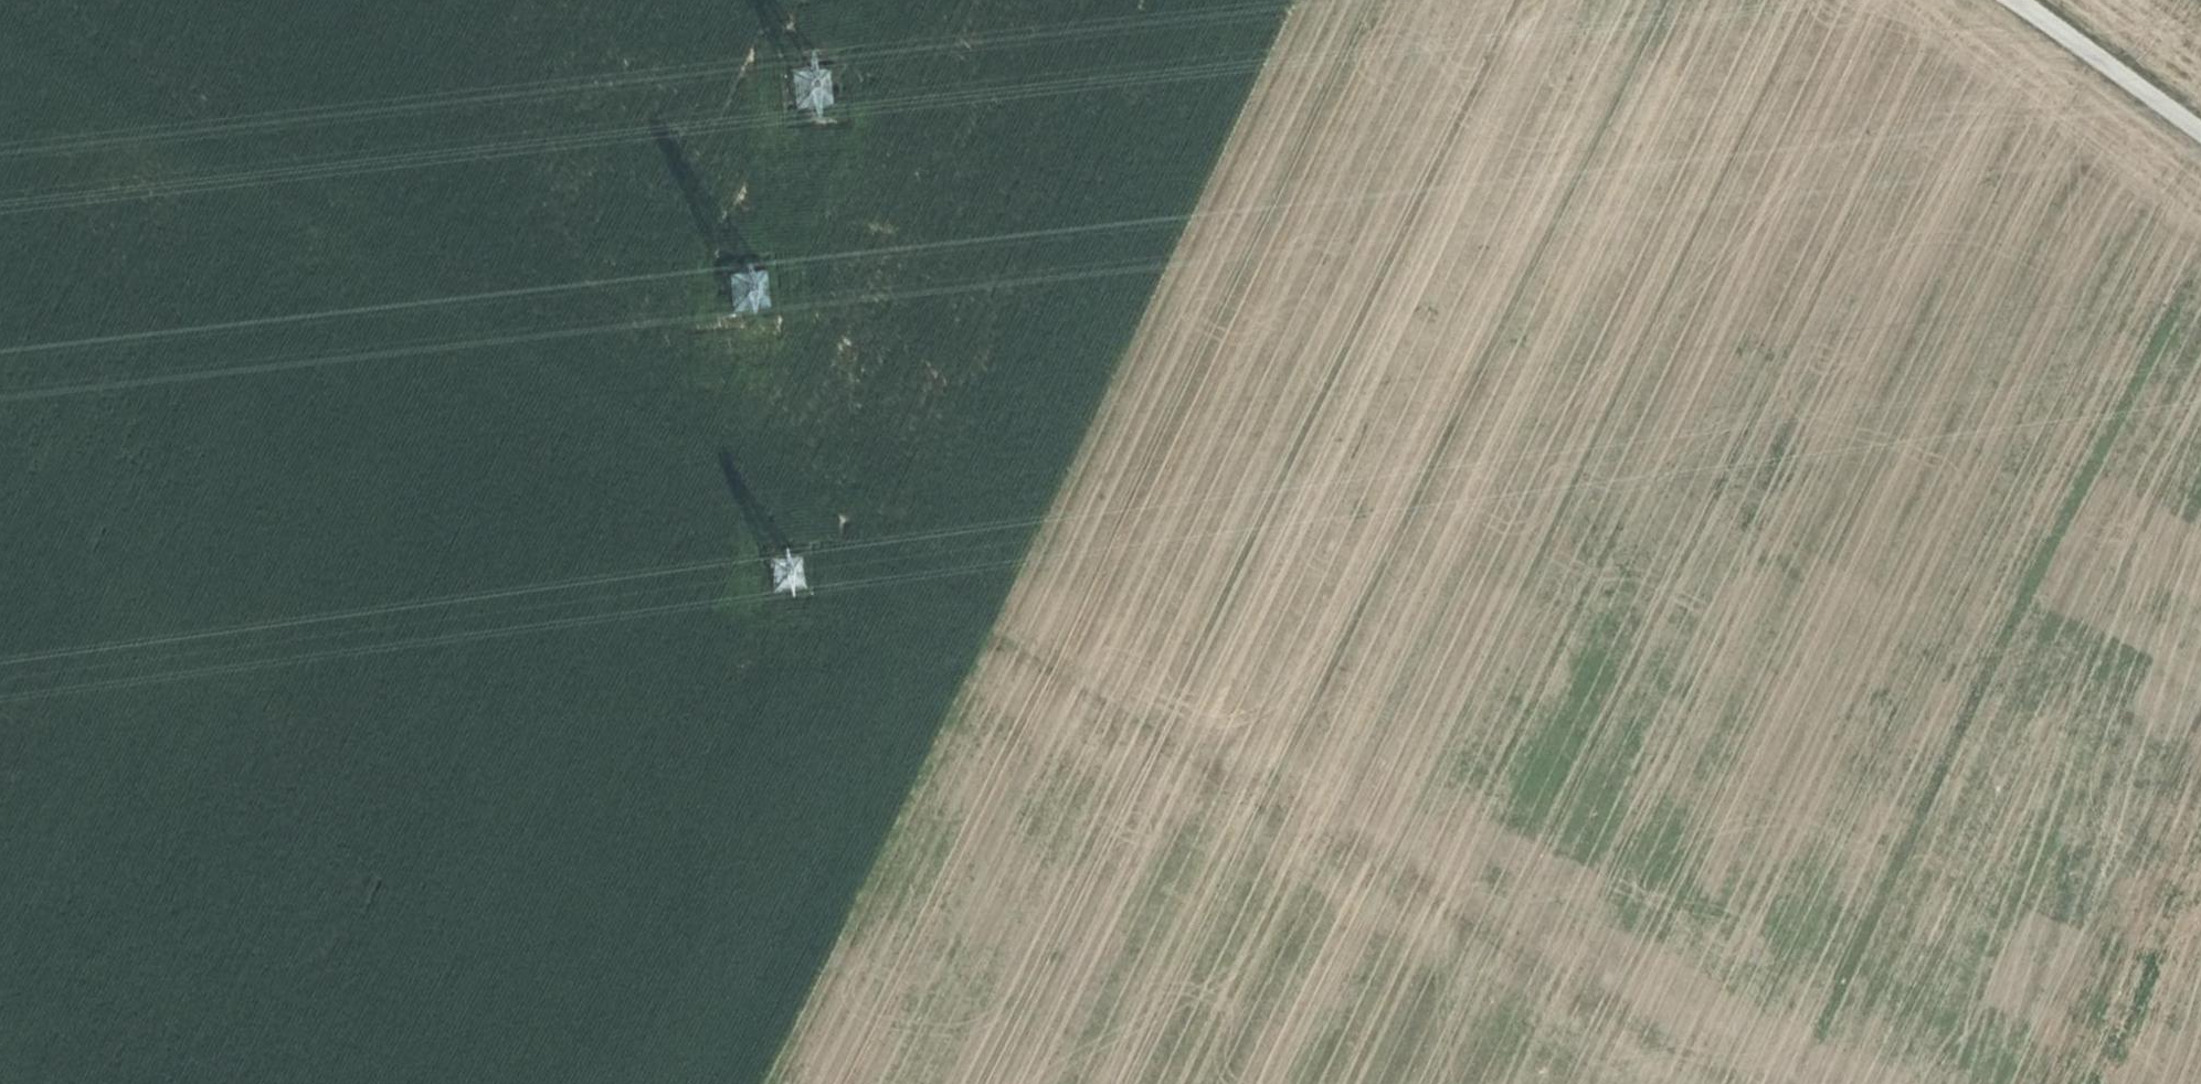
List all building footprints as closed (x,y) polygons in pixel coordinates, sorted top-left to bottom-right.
[(777,586),(807,585),(806,554),(776,555),(777,586)]
